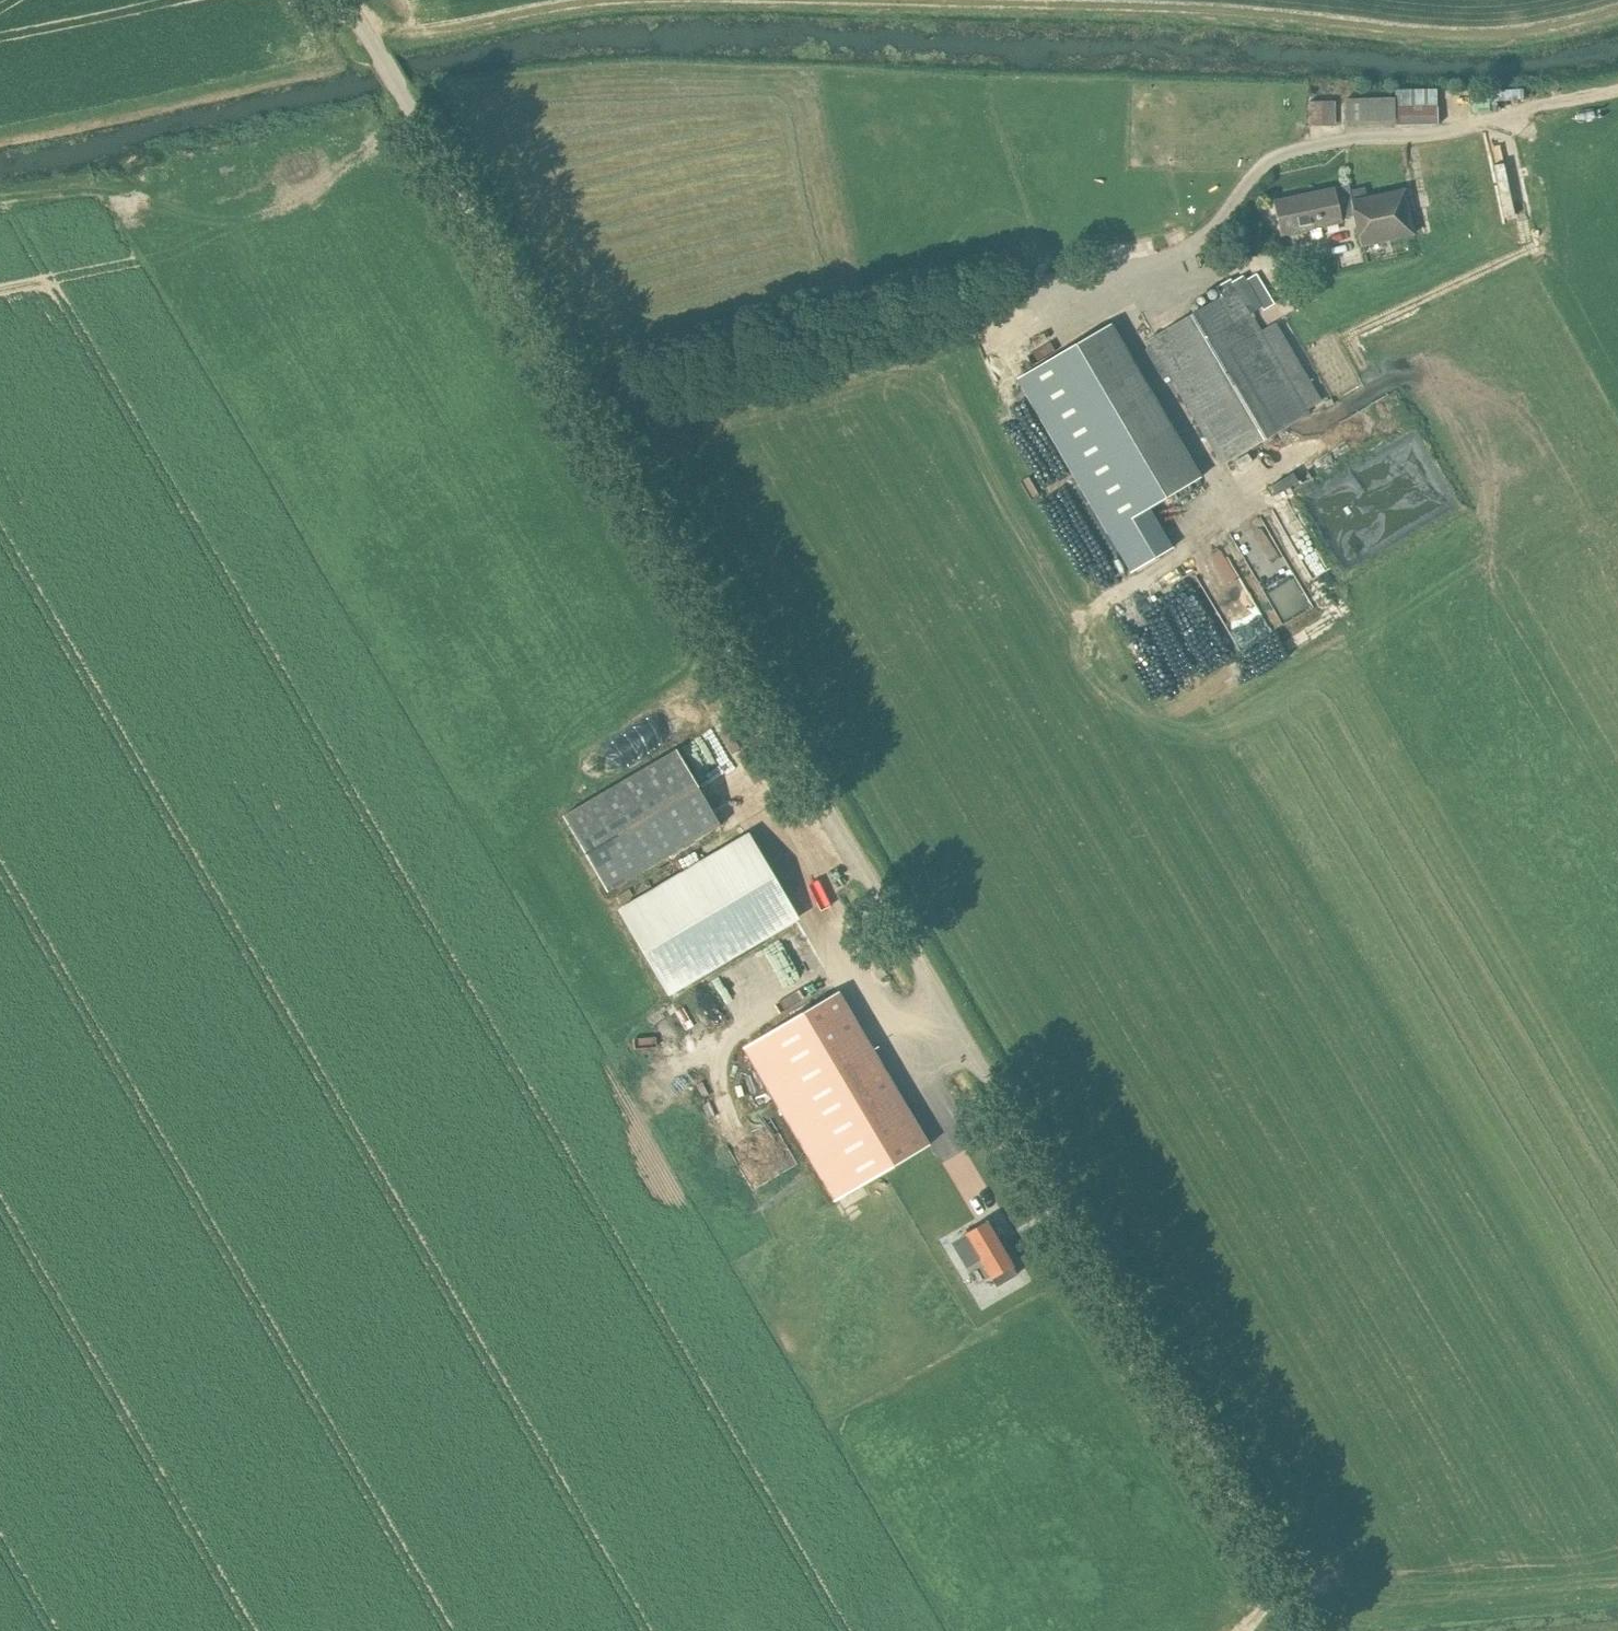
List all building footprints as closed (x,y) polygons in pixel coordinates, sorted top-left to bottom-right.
[(1345,127),(1427,125),(1438,124),(1437,89),(1395,90),(1395,97),(1344,99),(1345,127)] [(1335,125),(1335,101),(1307,101),(1308,125),(1335,125)] [(1332,187),(1273,200),(1280,234),(1310,228),(1312,238),(1322,236),(1320,226),(1340,222),(1339,219),(1353,216),(1359,245),(1413,233),(1403,188),(1367,196),(1365,187),(1350,190),(1349,184),(1332,188),(1332,187)] [(1258,331),(1233,288),(1148,337),(1222,463),(1307,414),(1305,411),(1320,402),(1273,322),(1258,331)] [(1109,323),(1018,376),(1133,571),(1174,547),(1150,506),(1199,477),(1109,323)] [(609,889),(722,823),(677,747),(564,814),(609,889)] [(669,993),(795,919),(745,835),(620,908),(669,993)] [(836,991),(746,1045),(767,1080),(737,1099),(742,1107),(773,1089),(837,1198),(927,1144),(836,991)] [(965,1234),(973,1248),(969,1251),(971,1256),(976,1253),(990,1276),(1010,1263),(986,1222),(965,1234)]
